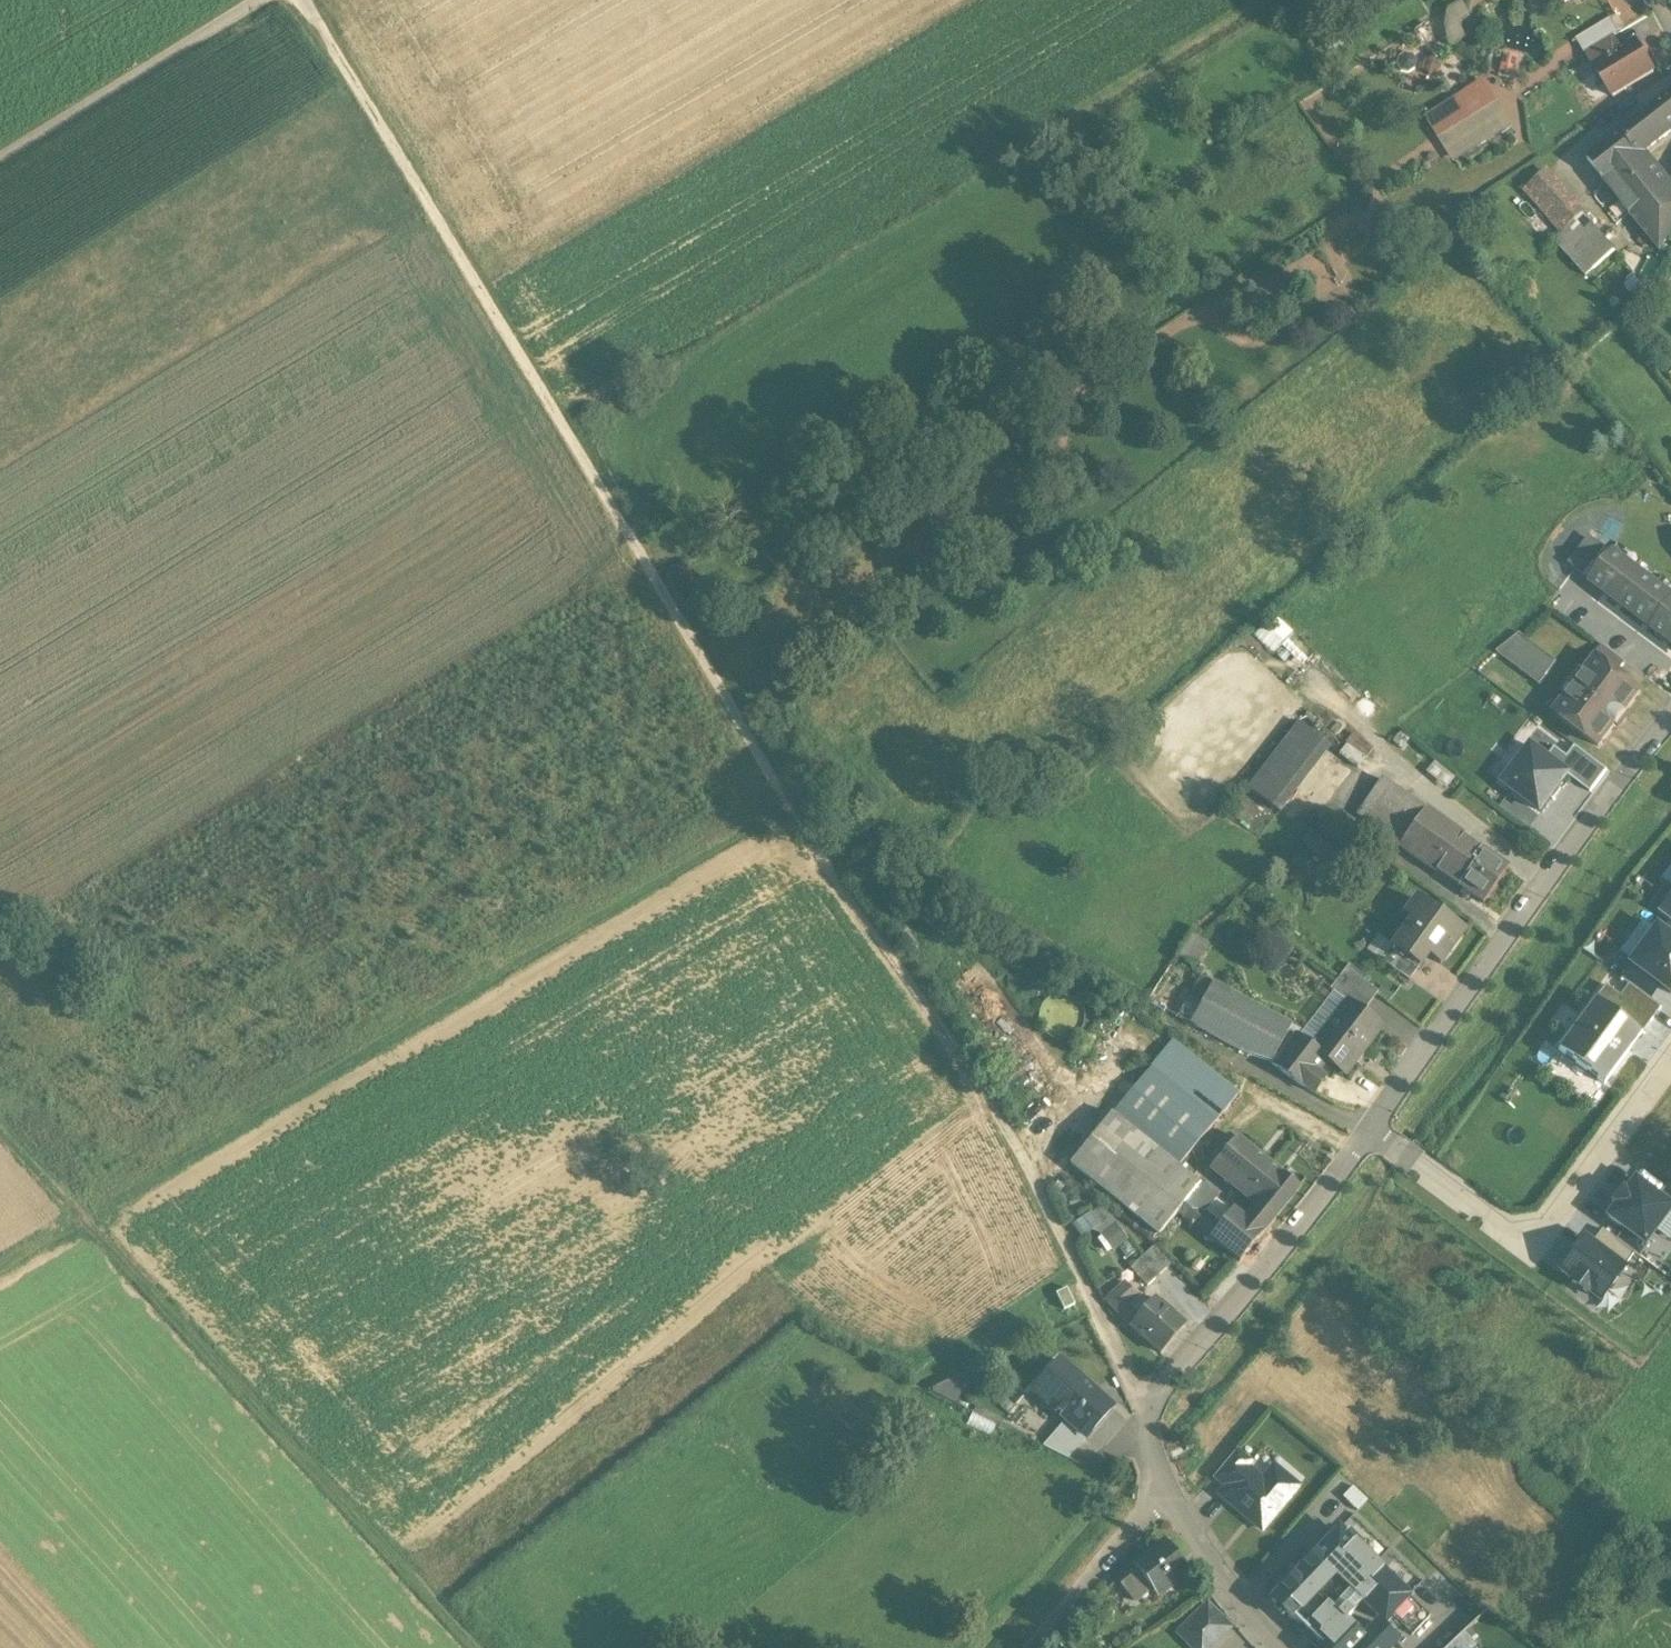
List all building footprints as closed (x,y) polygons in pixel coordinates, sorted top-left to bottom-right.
[(1469,0),(1443,13),(1458,44),(1473,37),(1466,22),(1477,17),(1469,0)] [(1578,39),(1587,54),(1613,37),(1628,29),(1619,14),(1578,39)] [(1613,37),(1587,54),(1594,67),(1621,51),(1621,49),(1613,37)] [(1636,41),(1630,44),(1639,61),(1645,57),(1636,41)] [(1630,44),(1621,49),(1621,51),(1594,67),(1613,99),(1655,74),(1645,57),(1639,61),(1630,44)] [(1424,118),(1441,144),(1500,106),(1483,81),(1424,118)] [(1619,137),(1638,157),(1640,155),(1670,130),(1670,96),(1619,137)] [(1500,106),(1441,144),(1454,164),(1513,127),(1500,106)] [(1640,155),(1638,157),(1619,137),(1588,161),(1659,254),(1670,234),(1670,188),(1640,155)] [(1614,252),(1544,175),(1524,193),(1563,235),(1554,243),(1586,277),(1614,252)] [(1609,552),(1592,539),(1571,567),(1588,580),(1609,552)] [(1616,555),(1615,556),(1609,552),(1588,580),(1653,629),(1670,605),(1670,597),(1616,555)] [(1653,629),(1670,642),(1670,605),(1653,629)] [(1276,652),(1295,633),(1280,618),(1261,637),(1276,652)] [(1556,664),(1520,635),(1497,653),(1538,686),(1556,664)] [(1625,663),(1601,646),(1592,659),(1596,662),(1597,659),(1617,674),(1625,663)] [(1617,674),(1597,659),(1596,662),(1555,716),(1597,747),(1614,725),(1617,727),(1625,716),(1622,714),(1639,691),(1617,674)] [(1329,749),(1297,726),(1247,791),(1278,815),(1329,749)] [(1547,758),(1532,747),(1504,784),(1541,812),(1569,775),(1547,758)] [(1547,758),(1569,775),(1591,792),(1607,771),(1575,747),(1567,757),(1555,747),(1547,758)] [(1481,850),(1380,780),(1356,815),(1460,887),(1469,875),(1465,872),(1481,850)] [(1481,850),(1465,872),(1469,875),(1460,887),(1484,904),(1508,869),(1481,850)] [(1658,913),(1670,922),(1670,895),(1658,913)] [(1462,934),(1416,902),(1405,918),(1416,926),(1398,952),(1419,967),(1427,956),(1440,965),(1462,934)] [(1662,932),(1670,939),(1670,922),(1662,932)] [(1660,987),(1670,995),(1670,939),(1662,932),(1657,928),(1630,965),(1632,966),(1660,987)] [(1398,952),(1392,948),(1382,962),(1409,981),(1419,967),(1398,952)] [(1636,992),(1650,1001),(1660,987),(1632,966),(1622,980),(1636,992)] [(1376,993),(1346,970),(1330,991),(1346,1003),(1360,1014),(1376,993)] [(1313,1051),(1294,1037),(1289,1034),(1292,1029),(1213,985),(1191,1025),(1251,1059),(1272,1064),(1313,1095),(1324,1080),(1316,1074),(1326,1061),(1313,1051)] [(1594,1001),(1641,1036),(1661,1009),(1650,1001),(1636,992),(1627,1003),(1605,987),(1594,1001)] [(1641,1036),(1594,1001),(1557,1052),(1604,1086),(1641,1036)] [(1360,1014),(1346,1003),(1326,1029),(1328,1031),(1313,1051),(1326,1061),(1344,1075),(1380,1029),(1360,1014)] [(1177,1169),(1238,1095),(1171,1041),(1111,1115),(1177,1169)] [(1199,1186),(1177,1169),(1111,1115),(1070,1165),(1157,1237),(1178,1212),(1199,1186)] [(1285,1178),(1237,1138),(1212,1168),(1260,1208),(1247,1225),(1261,1236),(1274,1220),(1299,1191),(1285,1178)] [(1635,1181),(1607,1218),(1624,1230),(1644,1245),(1645,1244),(1670,1210),(1670,1209),(1670,1208),(1658,1198),(1635,1181)] [(1215,1199),(1199,1186),(1178,1212),(1210,1238),(1219,1228),(1203,1214),(1215,1199)] [(1667,1187),(1658,1198),(1670,1208),(1670,1190),(1667,1187)] [(1231,1212),(1215,1199),(1203,1214),(1219,1228),(1231,1212)] [(1083,1222),(1092,1234),(1097,1230),(1113,1252),(1132,1238),(1107,1204),(1083,1222)] [(1247,1225),(1231,1212),(1219,1228),(1210,1238),(1240,1263),(1261,1236),(1247,1225)] [(1624,1268),(1634,1254),(1616,1241),(1602,1230),(1591,1245),(1624,1268)] [(1645,1244),(1644,1245),(1624,1230),(1616,1241),(1634,1254),(1640,1258),(1649,1246),(1645,1244)] [(1600,1301),(1624,1268),(1591,1245),(1584,1240),(1561,1272),(1573,1281),(1571,1283),(1586,1293),(1587,1291),(1600,1301)] [(1170,1266),(1154,1249),(1140,1261),(1156,1279),(1170,1266)] [(1156,1279),(1140,1261),(1130,1270),(1147,1288),(1156,1279)] [(1125,1284),(1106,1302),(1130,1328),(1160,1354),(1184,1326),(1154,1300),(1138,1319),(1127,1305),(1136,1296),(1125,1284)] [(1076,1305),(1067,1289),(1057,1294),(1066,1310),(1076,1305)] [(1111,1409),(1058,1359),(1032,1388),(1067,1420),(1085,1437),(1111,1409)] [(1085,1437),(1067,1420),(1044,1444),(1067,1457),(1085,1437)] [(1236,1451),(1213,1477),(1226,1488),(1244,1467),(1248,1461),(1236,1451)] [(1226,1488),(1219,1496),(1261,1531),(1297,1488),(1279,1473),(1267,1487),(1244,1467),(1226,1488)] [(1409,1595),(1338,1529),(1270,1601),(1293,1622),(1334,1578),(1382,1623),(1389,1616),(1409,1595)] [(1163,1545),(1116,1581),(1133,1604),(1151,1591),(1157,1598),(1187,1575),(1163,1545)] [(1409,1595),(1389,1616),(1411,1636),(1430,1616),(1409,1595)] [(1356,1632),(1346,1623),(1353,1616),(1345,1608),(1338,1614),(1328,1605),(1310,1624),(1320,1634),(1317,1637),(1329,1647),(1341,1647),(1356,1632)] [(1179,1634),(1193,1647),(1207,1647),(1227,1628),(1206,1607),(1179,1634)] [(1398,1644),(1377,1624),(1363,1638),(1356,1632),(1341,1647),(1394,1647),(1398,1644)] [(1061,1642),(1067,1647),(1092,1647),(1077,1629),(1061,1642)]
